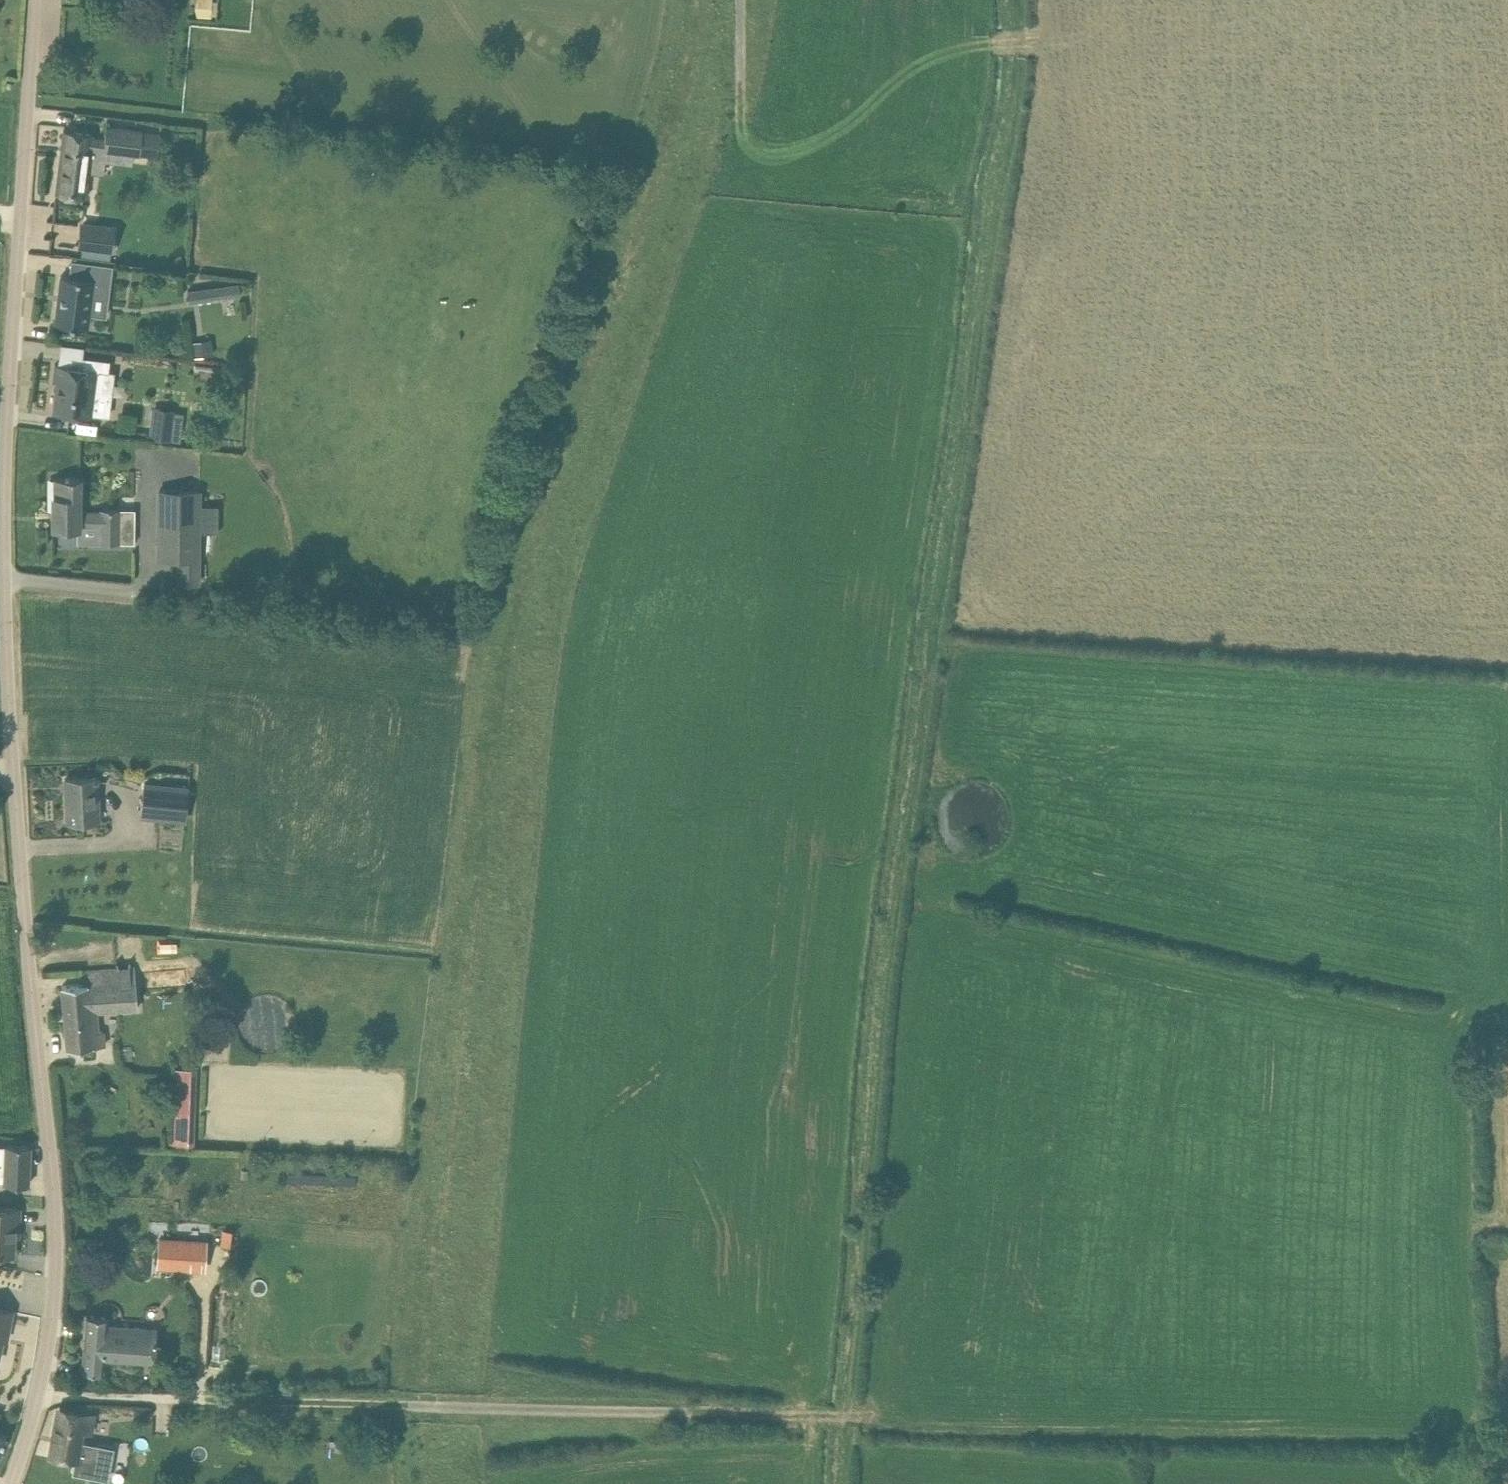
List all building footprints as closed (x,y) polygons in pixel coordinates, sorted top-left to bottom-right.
[(212,17),(214,0),(199,0),(198,15),(212,17)] [(64,130),(57,193),(86,197),(92,148),(140,154),(143,130),(107,126),(106,138),(94,136),(94,133),(64,130)] [(79,234),(77,247),(92,249),(113,251),(114,238),(97,236),(98,223),(81,221),(79,234)] [(62,275),(55,323),(89,327),(93,294),(109,296),(112,266),(95,264),(93,279),(62,275)] [(239,283),(188,290),(190,302),(241,295),(239,283)] [(211,341),(193,344),(195,356),(213,353),(211,341)] [(57,381),(53,411),(93,416),(93,413),(109,415),(112,393),(96,391),(98,370),(109,372),(110,360),(83,356),(81,367),(56,364),(54,381),(57,381)] [(152,425),(150,437),(170,439),(174,412),(162,411),(160,426),(152,425)] [(101,526),(101,542),(135,543),(136,509),(101,508),(101,511),(80,511),(80,476),(70,476),(70,478),(54,478),(54,528),(80,528),(80,526),(101,526)] [(201,583),(201,490),(158,489),(157,559),(177,559),(177,583),(201,583)] [(66,779),(68,821),(100,820),(97,777),(66,779)] [(142,815),(186,820),(189,788),(145,784),(142,815)] [(63,985),(68,1048),(94,1046),(91,1011),(139,1006),(137,976),(132,977),(131,966),(82,971),(83,983),(63,985)] [(186,968),(142,972),(143,990),(188,987),(186,968)] [(189,1140),(191,1068),(176,1068),(173,1139),(189,1140)] [(4,1182),(4,1183),(30,1184),(31,1146),(5,1145),(0,1145),(0,1182),(4,1182)] [(12,1254),(14,1254),(16,1228),(20,1228),(21,1208),(0,1207),(0,1253),(12,1254)] [(159,1264),(207,1268),(209,1238),(161,1235),(159,1264)] [(4,1331),(8,1331),(12,1311),(0,1308),(0,1351),(4,1331)] [(83,1370),(103,1372),(104,1358),(155,1362),(157,1328),(108,1325),(108,1317),(87,1315),(83,1370)] [(61,1408),(52,1456),(76,1460),(74,1472),(108,1478),(114,1448),(80,1442),(81,1431),(90,1432),(93,1413),(61,1408)]
